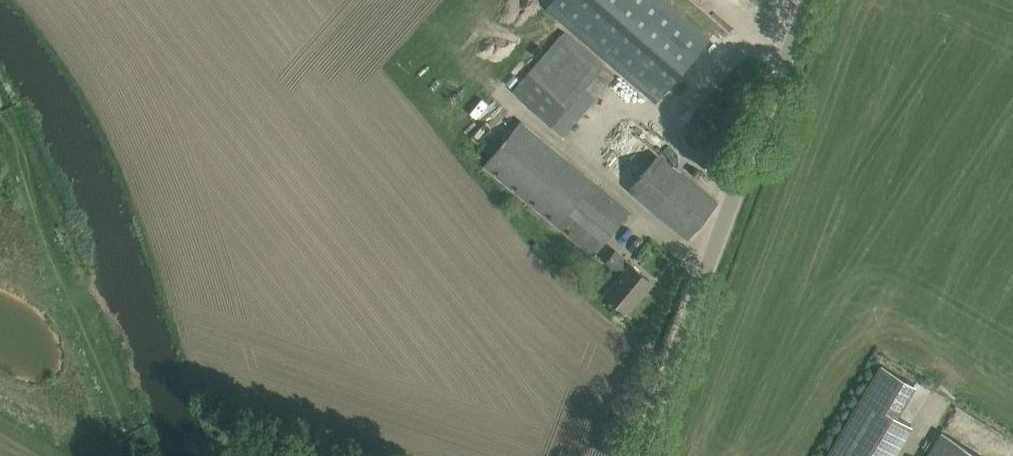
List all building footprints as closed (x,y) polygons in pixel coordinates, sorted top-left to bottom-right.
[(609,84),(623,96),(635,83),(656,101),(709,38),(665,0),(554,0),(547,7),(620,71),(609,84)] [(512,90),(563,136),(616,76),(564,31),(512,90)] [(629,211),(520,122),(483,165),(593,256),(629,211)] [(596,161),(689,238),(718,202),(624,124),(596,161)] [(622,277),(608,293),(629,310),(653,280),(616,250),(605,263),(622,277)] [(912,427),(895,417),(914,384),(883,365),(829,455),(894,455),(912,427)] [(927,455),(981,455),(941,433),(927,455)]
